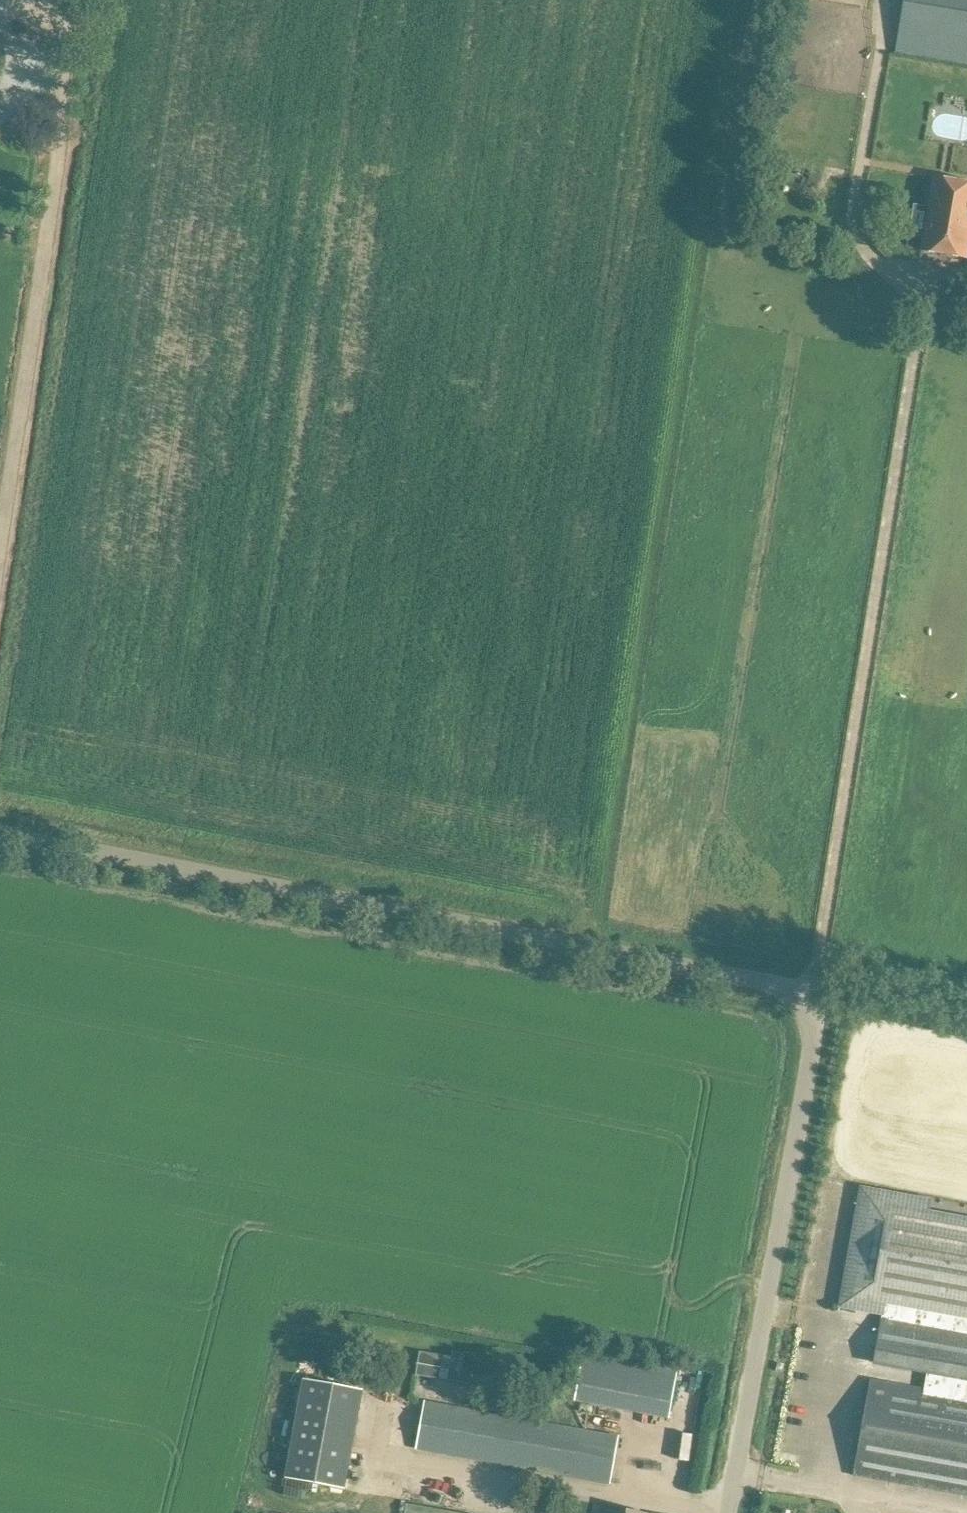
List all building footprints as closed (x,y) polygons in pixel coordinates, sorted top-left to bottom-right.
[(894,52),(966,65),(966,0),(903,0),(894,52)] [(911,234),(923,236),(921,250),(966,258),(966,254),(966,184),(934,179),(933,178),(931,192),(928,211),(926,220),(913,218),(911,234)] [(853,1298),(884,1303),(882,1319),(881,1319),(873,1362),(927,1372),(924,1390),(870,1380),(853,1475),(966,1496),(966,1218),(930,1211),(902,1206),(870,1201),(853,1298)] [(574,1400),(649,1415),(668,1419),(678,1367),(584,1349),(574,1400)] [(419,1351),(415,1376),(439,1380),(444,1355),(419,1351)] [(285,1479),(344,1489),(363,1390),(303,1379),(285,1479)] [(418,1449),(590,1480),(609,1483),(618,1437),(426,1403),(418,1449)] [(532,1512),(555,1512),(556,1505),(534,1501),(532,1512)]
